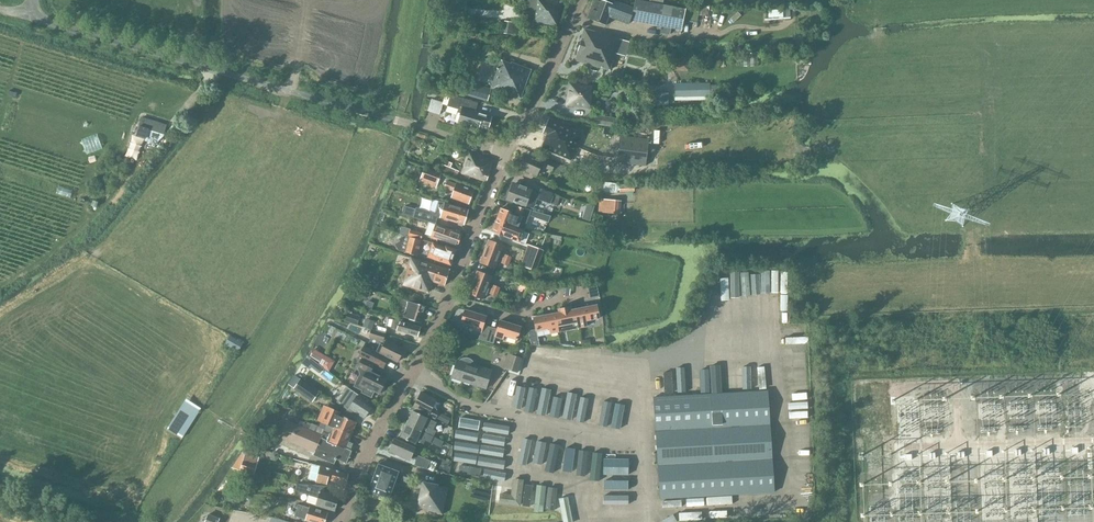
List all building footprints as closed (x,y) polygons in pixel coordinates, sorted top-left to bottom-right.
[(464,22),(466,0),(444,0),(442,19),(464,22)] [(555,26),(560,3),(543,0),(528,0),(525,14),(534,15),(533,22),(555,26)] [(633,10),(613,2),(612,5),(598,0),(594,0),(587,19),(605,25),(608,18),(628,25),(633,10)] [(681,30),(685,9),(663,5),(650,2),(638,0),(635,0),(632,21),(681,30)] [(502,34),(512,34),(513,22),(504,21),(502,34)] [(613,63),(620,40),(584,30),(575,62),(609,72),(612,62),(613,63)] [(672,55),(671,72),(688,73),(688,56),(672,55)] [(491,89),(520,99),(530,71),(511,64),(510,65),(501,62),(500,64),(491,89)] [(566,105),(589,109),(592,86),(569,82),(566,105)] [(675,85),(676,99),(710,97),(710,83),(675,85)] [(467,96),(487,102),(491,90),(471,84),(467,96)] [(471,125),(487,130),(491,118),(475,113),(477,104),(450,96),(447,107),(458,110),(459,107),(462,108),(457,124),(470,128),(471,125)] [(427,112),(439,115),(443,104),(431,100),(427,112)] [(595,125),(616,128),(617,119),(596,116),(595,125)] [(136,136),(145,139),(148,129),(163,134),(166,125),(142,118),(136,136)] [(548,120),(543,133),(548,135),(576,147),(581,134),(548,120)] [(576,147),(548,135),(542,148),(570,160),(576,147)] [(646,166),(649,140),(620,136),(616,162),(646,166)] [(468,182),(470,177),(486,182),(494,160),(469,152),(461,173),(466,175),(464,180),(468,182)] [(520,168),(537,175),(541,167),(552,171),(561,175),(564,167),(556,163),(555,164),(540,158),(539,161),(526,155),(520,168)] [(441,174),(456,180),(459,172),(444,166),(441,174)] [(420,180),(437,186),(441,174),(425,168),(420,180)] [(454,191),(452,197),(468,204),(469,202),(471,201),(472,198),(471,196),(473,190),(457,184),(457,185),(447,181),(445,188),(454,191)] [(507,199),(525,206),(531,190),(518,185),(517,187),(512,185),(507,199)] [(537,199),(550,204),(554,194),(541,189),(537,199)] [(599,213),(617,214),(618,201),(599,200),(599,213)] [(413,217),(435,223),(437,216),(463,224),(464,222),(466,222),(467,218),(465,217),(468,209),(439,201),(435,213),(415,207),(413,217)] [(515,215),(521,217),(524,210),(524,209),(518,207),(515,215)] [(496,221),(517,228),(524,231),(532,210),(524,208),(524,209),(524,210),(521,217),(515,215),(501,209),(496,221)] [(492,232),(519,242),(520,242),(525,244),(529,234),(523,232),(524,231),(517,228),(496,221),(492,232)] [(431,238),(457,247),(462,234),(436,224),(431,238)] [(409,236),(421,239),(423,233),(411,230),(409,236)] [(405,252),(417,256),(421,240),(409,237),(405,252)] [(485,251),(499,257),(503,245),(489,239),(485,251)] [(428,257),(451,265),(456,250),(445,246),(445,248),(433,244),(428,257)] [(520,266),(532,270),(540,249),(528,244),(520,266)] [(480,263),(494,268),(499,257),(485,251),(480,263)] [(403,285),(428,292),(431,281),(445,285),(450,270),(410,257),(403,285)] [(478,271),(473,282),(487,288),(492,276),(478,271)] [(473,282),(469,294),(483,299),(487,288),(473,282)] [(360,287),(358,294),(369,297),(371,291),(371,290),(360,287)] [(406,307),(403,317),(420,322),(425,307),(400,299),(398,305),(406,307)] [(578,322),(578,323),(579,328),(587,326),(586,321),(599,318),(597,305),(576,310),(578,322)] [(555,314),(557,327),(558,327),(578,323),(578,322),(576,310),(571,310),(571,307),(558,310),(559,313),(555,314)] [(478,339),(486,341),(490,328),(483,325),(486,316),(465,310),(461,323),(474,327),(473,330),(481,332),(478,339)] [(536,329),(528,331),(531,344),(539,344),(536,331),(550,328),(551,334),(559,332),(558,327),(557,327),(555,314),(533,318),(536,329)] [(391,328),(418,336),(420,327),(393,319),(391,328)] [(486,341),(493,344),(495,337),(503,339),(504,336),(517,340),(521,327),(500,321),(497,330),(490,328),(486,341)] [(370,335),(383,339),(385,332),(372,328),(370,335)] [(226,343),(239,351),(244,343),(230,335),(226,343)] [(389,357),(398,361),(404,348),(386,339),(384,344),(381,342),(377,350),(389,357)] [(363,356),(375,363),(384,367),(389,357),(368,346),(363,356)] [(310,356),(320,362),(324,355),(314,349),(310,356)] [(507,369),(517,372),(522,359),(511,355),(507,369)] [(384,385),(387,378),(372,370),(375,363),(363,356),(358,366),(363,368),(355,385),(363,390),(362,392),(372,396),(374,390),(380,393),(380,392),(382,392),(383,391),(386,387),(385,385),(384,385)] [(451,378),(485,389),(491,371),(474,366),(475,365),(474,363),(473,361),(471,360),(469,359),(467,359),(465,359),(462,359),(461,360),(460,361),(458,360),(451,378)] [(293,389),(312,402),(319,393),(294,375),(288,383),(287,385),(293,389)] [(354,415),(356,412),(364,418),(372,406),(357,395),(358,394),(348,388),(338,402),(348,409),(347,410),(354,415)] [(420,391),(412,407),(414,408),(420,411),(436,418),(439,411),(432,408),(436,399),(420,391)] [(657,461),(659,498),(773,492),(767,391),(654,396),(657,454),(655,454),(655,461),(657,461)] [(201,408),(191,402),(171,431),(181,438),(201,408)] [(334,428),(335,427),(351,434),(356,422),(340,416),(341,412),(324,405),(317,420),(321,422),(334,428)] [(406,424),(433,437),(436,431),(433,430),(437,423),(413,411),(406,424)] [(442,421),(445,416),(440,413),(437,418),(442,421)] [(313,455),(334,464),(336,459),(346,463),(351,451),(350,450),(352,444),(348,442),(351,434),(335,427),(334,428),(321,422),(319,426),(311,423),(309,429),(288,420),(280,437),(315,452),(313,455)] [(400,437),(414,444),(417,437),(430,444),(434,437),(433,437),(406,424),(400,437)] [(412,454),(415,449),(395,440),(389,452),(397,456),(410,459),(411,458),(416,460),(415,466),(427,469),(430,461),(412,454)] [(242,470),(255,473),(258,462),(245,458),(242,470)] [(309,477),(330,483),(331,480),(345,484),(348,473),(332,469),(312,464),(309,477)] [(369,491),(388,498),(398,472),(379,464),(369,491)] [(417,510),(442,515),(448,488),(422,483),(417,510)] [(309,495),(307,503),(334,511),(339,496),(328,494),(331,486),(299,485),(297,492),(309,495)] [(227,501),(240,502),(241,496),(227,494),(227,501)] [(312,521),(325,521),(328,512),(310,507),(310,508),(299,504),(295,516),(306,519),(306,520),(312,521)]
